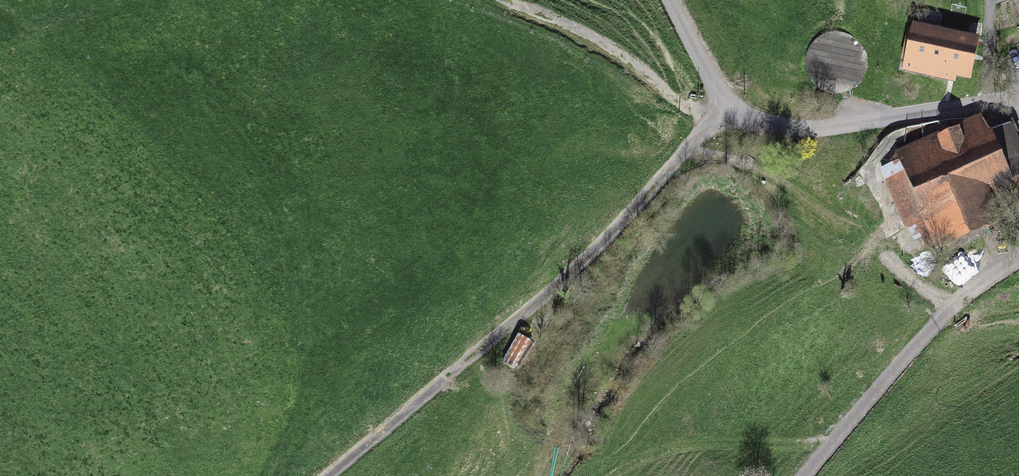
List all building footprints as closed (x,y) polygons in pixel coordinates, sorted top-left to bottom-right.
[(968,64),(971,30),(917,25),(914,59),(968,64)] [(817,35),(805,69),(859,87),(870,53),(817,35)] [(905,145),(946,245),(984,229),(967,189),(1018,168),(1018,163),(997,108),(905,145)]
